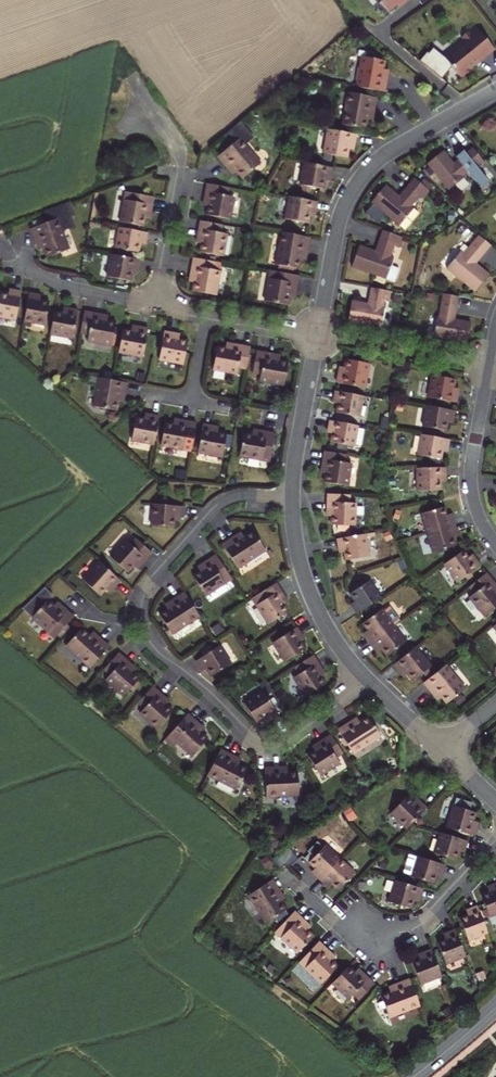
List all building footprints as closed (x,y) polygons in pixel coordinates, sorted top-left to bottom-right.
[(388,12),(397,4),(399,6),(407,0),(378,0),(388,12)] [(472,70),(495,51),(478,30),(471,35),(469,33),(462,40),(464,42),(444,58),(461,79),(464,77),(465,77),(473,71),(472,70)] [(384,68),(360,64),(355,94),(384,99),(386,85),(381,84),(382,79),(384,68)] [(354,112),(347,111),(343,133),(367,137),(368,129),(369,122),(374,122),(377,107),(355,103),(354,112)] [(237,149),(245,142),(237,132),(222,145),(230,155),(237,149)] [(346,162),(349,148),(322,143),(318,165),(339,169),(340,161),(346,162)] [(223,176),(228,172),(233,178),(239,185),(256,170),(237,149),(230,155),(216,168),(223,176)] [(461,175),(467,170),(481,186),(488,180),(478,168),(484,163),(472,149),(466,154),(462,150),(455,156),(458,159),(452,164),(441,151),(425,164),(428,168),(425,170),(430,176),(433,173),(449,193),(465,179),(461,175)] [(323,182),(325,174),(296,169),(292,189),(315,193),(316,186),(318,186),(319,182),(323,182)] [(233,178),(228,172),(223,176),(228,182),(233,178)] [(429,191),(414,180),(399,199),(384,186),(370,202),(373,204),(367,212),(374,218),(380,211),(400,227),(414,211),(409,207),(417,199),(420,201),(429,191)] [(203,209),(206,209),(205,214),(208,215),(206,223),(228,228),(233,205),(227,204),(229,195),(207,191),(203,209)] [(147,217),(151,201),(122,195),(116,225),(139,230),(141,221),(143,221),(144,216),(147,217)] [(314,218),(316,210),(287,204),(283,226),(306,230),(308,221),(310,221),(310,217),(314,218)] [(47,223),(30,229),(35,245),(41,243),(43,250),(45,257),(66,249),(60,233),(72,229),(68,218),(72,217),(68,205),(43,214),(47,223)] [(221,232),(199,227),(195,244),(199,245),(198,250),(200,251),(199,259),(221,264),(225,242),(219,240),(221,232)] [(142,244),(144,237),(115,231),(110,251),(134,256),(135,249),(137,250),(139,244),(142,244)] [(407,265),(393,260),(396,254),(400,255),(404,244),(383,237),(378,253),(360,247),(353,268),(400,284),(407,265)] [(303,266),(307,245),(279,239),(273,272),(296,276),(298,265),(303,266)] [(446,270),(475,294),(489,278),(472,264),(482,253),(470,243),(460,254),(446,270)] [(128,283),(129,276),(132,277),(133,272),(136,273),(138,264),(109,258),(105,278),(128,283)] [(214,268),(192,264),(189,282),(194,283),(192,291),(191,297),(213,301),(217,282),(211,281),(214,268)] [(298,295),(300,284),(279,280),(277,289),(271,288),(267,307),(284,311),(287,299),(291,300),(293,300),(294,294),(298,295)] [(17,319),(22,292),(8,290),(7,296),(0,295),(0,316),(17,319)] [(48,303),(39,301),(40,300),(36,299),(36,295),(29,294),(23,323),(40,326),(41,322),(44,323),(48,303)] [(390,309),(392,298),(371,295),(369,310),(351,307),(347,329),(385,335),(388,315),(384,315),(385,309),(390,309)] [(441,299),(437,324),(434,324),(431,342),(466,348),(469,329),(452,326),(457,302),(441,299)] [(62,309),(61,314),(53,313),(49,336),(72,341),(78,312),(62,309)] [(110,346),(114,324),(106,322),(98,321),(99,316),(83,313),(79,334),(86,336),(85,342),(110,346)] [(141,357),(147,329),(137,327),(136,333),(130,332),(122,330),(117,352),(141,357)] [(173,338),(173,334),(164,332),(159,358),(183,363),(187,341),(178,339),(173,338)] [(232,351),(231,354),(226,353),(226,355),(218,354),(214,376),(237,380),(238,374),(245,376),(249,354),(232,351)] [(272,366),(273,362),(254,359),(250,380),(258,381),(257,387),(283,392),(287,369),(279,367),(272,366)] [(181,370),(182,365),(160,360),(159,365),(181,370)] [(344,374),(343,380),(338,379),(337,388),(364,393),(368,370),(346,365),(344,374)] [(145,383),(147,376),(137,375),(136,382),(145,383)] [(450,398),(447,397),(447,392),(445,392),(446,385),(425,381),(421,402),(449,407),(450,398)] [(118,400),(121,401),(124,388),(101,384),(96,405),(114,409),(115,404),(117,404),(118,400)] [(333,407),(337,408),(336,412),(338,413),(337,420),(358,424),(362,403),(335,398),(333,407)] [(447,425),(449,416),(420,410),(416,433),(440,437),(441,428),(443,429),(444,424),(447,425)] [(147,418),(146,422),(142,421),(142,424),(133,423),(130,443),(152,447),(157,420),(147,418)] [(388,425),(380,423),(378,434),(386,435),(388,425)] [(177,424),(176,428),(170,427),(170,429),(163,428),(158,450),(182,455),(183,448),(190,449),(194,428),(177,424)] [(327,437),(332,438),(331,442),(333,443),(332,451),(352,454),(356,432),(329,427),(327,437)] [(219,461),(223,440),(215,438),(208,437),(209,431),(200,429),(195,457),(219,461)] [(236,462),(267,468),(273,439),(258,436),(257,441),(250,439),(250,443),(240,441),(236,462)] [(443,452),(444,444),(416,439),(412,460),(435,464),(437,455),(438,456),(439,451),(443,452)] [(320,474),(325,475),(324,481),(326,481),(325,488),(347,490),(352,468),(344,466),(346,460),(324,457),(320,474)] [(441,480),(440,472),(411,473),(412,495),(435,494),(435,485),(437,485),(436,480),(441,480)] [(319,514),(324,514),(323,520),(326,520),(326,529),(348,530),(349,508),(341,508),(341,499),(320,498),(319,514)] [(170,522),(173,522),(174,518),(174,515),(177,515),(178,512),(150,509),(149,530),(169,532),(170,522)] [(442,510),(420,517),(426,536),(454,527),(452,519),(448,520),(447,515),(444,516),(442,510)] [(457,536),(454,527),(426,536),(432,556),(454,550),(452,543),(455,542),(454,537),(457,536)] [(339,553),(342,552),(343,557),(345,557),(346,563),(368,559),(365,538),(337,543),(339,553)] [(224,553),(238,576),(266,558),(253,539),(247,543),(241,547),(239,543),(224,553)] [(133,543),(126,551),(146,569),(153,561),(133,543)] [(141,574),(146,569),(126,551),(111,567),(127,582),(134,575),(138,571),(141,574)] [(460,560),(456,555),(440,567),(454,585),(475,569),(469,560),(466,563),(462,558),(460,560)] [(205,597),(230,581),(216,558),(200,568),(202,571),(198,573),(199,575),(194,579),(205,597)] [(405,573),(401,565),(396,567),(399,576),(405,573)] [(117,591),(121,586),(101,568),(85,586),(102,601),(110,592),(114,588),(117,591)] [(67,577),(62,574),(58,578),(62,582),(67,577)] [(495,609),(495,601),(495,600),(490,595),(493,592),(481,577),(464,591),(469,597),(465,601),(481,621),(495,609)] [(356,607),(354,609),(358,615),(381,600),(370,581),(349,595),(354,603),(356,607)] [(284,601),(276,587),(252,602),(269,629),(289,617),(284,610),(280,603),(284,601)] [(55,643),(75,622),(62,611),(60,614),(55,610),(55,611),(49,606),(53,600),(45,593),(24,616),(55,643)] [(162,621),(173,638),(199,623),(185,599),(170,608),(173,614),(169,617),(162,621)] [(366,636),(364,637),(369,645),(394,626),(400,621),(389,606),(382,611),(381,609),(361,624),(366,631),(364,633),(366,636)] [(169,617),(173,614),(170,608),(165,611),(169,617)] [(218,624),(210,630),(214,637),(223,632),(218,624)] [(384,659),(406,643),(394,626),(369,645),(376,653),(378,651),(380,654),(384,659)] [(300,639),(295,632),(272,646),(285,667),(303,655),(298,647),(299,646),(296,641),(300,639)] [(99,641),(96,645),(90,640),(84,634),(68,651),(92,673),(110,651),(99,641)] [(90,640),(96,645),(99,641),(93,636),(90,640)] [(212,681),(231,669),(219,649),(195,663),(201,673),(203,671),(206,675),(207,674),(212,681)] [(397,680),(402,677),(404,680),(406,682),(426,667),(412,650),(388,669),(397,680)] [(321,673),(313,659),(294,671),(298,677),(293,680),(306,702),(325,690),(321,683),(316,676),(321,673)] [(126,675),(114,664),(95,685),(119,705),(134,688),(126,681),(123,678),(126,675)] [(441,676),(437,672),(420,686),(430,699),(434,696),(437,700),(438,700),(443,705),(460,691),(445,673),(441,676)] [(321,673),(316,676),(321,683),(326,680),(321,673)] [(166,702),(168,700),(154,688),(136,710),(160,731),(175,714),(168,708),(170,706),(166,702)] [(262,719),(267,716),(269,719),(275,715),(260,690),(243,701),(255,721),(261,717),(262,719)] [(381,737),(369,717),(339,735),(351,755),(381,737)] [(203,730),(189,719),(171,739),(195,760),(209,743),(203,738),(205,735),(201,732),(203,730)] [(318,744),(319,747),(315,750),(316,751),(309,756),(321,775),(344,760),(329,737),(318,744)] [(236,758),(223,751),(210,776),(237,790),(248,770),(239,766),(234,763),(236,758)] [(278,771),(278,767),(264,767),(264,795),(294,794),(294,771),(284,771),(278,771)] [(457,803),(448,831),(474,839),(478,830),(475,829),(477,824),(475,823),(476,818),(470,816),(473,808),(457,803)] [(386,824),(401,838),(409,829),(418,819),(409,811),(406,814),(401,808),(386,824)] [(462,854),(465,846),(437,838),(431,858),(454,864),(456,859),(460,860),(462,854)] [(342,861),(325,845),(323,847),(317,842),(307,852),(314,858),(309,863),(315,868),(312,871),(316,875),(313,877),(320,884),(339,864),(342,861)] [(268,855),(260,861),(266,869),(273,863),(268,855)] [(276,858),(280,864),(285,861),(281,855),(276,858)] [(383,858),(380,868),(387,869),(390,860),(383,858)] [(407,859),(401,880),(408,883),(415,861),(407,859)] [(338,891),(355,874),(342,861),(339,864),(320,884),(324,888),(327,885),(330,888),(332,885),(338,891)] [(439,874),(440,869),(415,861),(408,883),(429,889),(432,881),(437,882),(439,874)] [(272,878),(247,895),(264,921),(284,907),(281,902),(276,894),(280,891),(272,878)] [(419,893),(393,885),(385,883),(378,903),(386,906),(408,912),(410,906),(415,907),(417,900),(419,893)] [(485,918),(495,914),(495,884),(490,886),(491,889),(486,891),(487,893),(478,897),(485,918)] [(280,891),(276,894),(281,902),(285,899),(283,895),(280,891)] [(458,922),(466,944),(485,937),(474,909),(468,911),(469,915),(464,917),(465,920),(458,922)] [(305,928),(293,916),(272,939),(296,961),(312,944),(306,938),(308,935),(303,931),(305,928)] [(436,946),(444,967),(462,960),(452,933),(445,935),(446,938),(441,940),(442,944),(436,946)] [(330,957),(318,946),(299,967),(320,987),(336,970),(331,966),(332,965),(327,960),(330,957)] [(409,967),(417,987),(438,979),(428,954),(422,956),(423,958),(418,960),(419,963),(409,967)] [(354,975),(348,970),(332,987),(353,1007),(373,986),(361,974),(358,977),(355,974),(354,975)] [(378,1001),(387,1023),(418,1011),(407,984),(390,991),(392,995),(384,999),(378,1001)]
